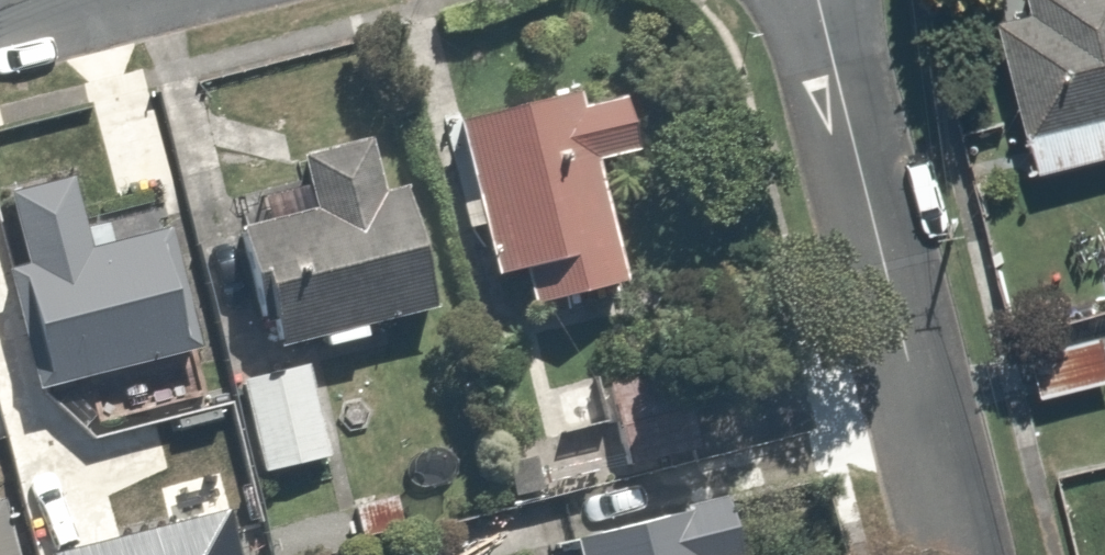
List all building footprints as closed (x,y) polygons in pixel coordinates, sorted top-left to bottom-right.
[(1036,12),(996,21),(1033,176),(1104,159),(1104,0),(1033,0),(1036,12)] [(642,81),(452,128),(492,292),(546,279),(554,311),(641,290),(618,200),(669,188),(642,81)] [(299,205),(233,228),(274,352),(454,291),(418,182),(376,196),(359,145),(287,169),(299,205)] [(27,262),(0,270),(35,390),(197,343),(161,221),(92,241),(73,176),(7,195),(27,262)] [(1029,342),(1043,400),(1104,386),(1104,324),(1029,342)] [(317,349),(231,370),(258,478),(344,457),(317,349)] [(1,414),(38,554),(128,554),(86,392),(1,414)] [(721,396),(611,417),(621,474),(732,453),(721,396)] [(0,511),(0,554),(14,554),(3,510),(0,511)] [(573,546),(575,554),(702,554),(692,516),(573,546)]
